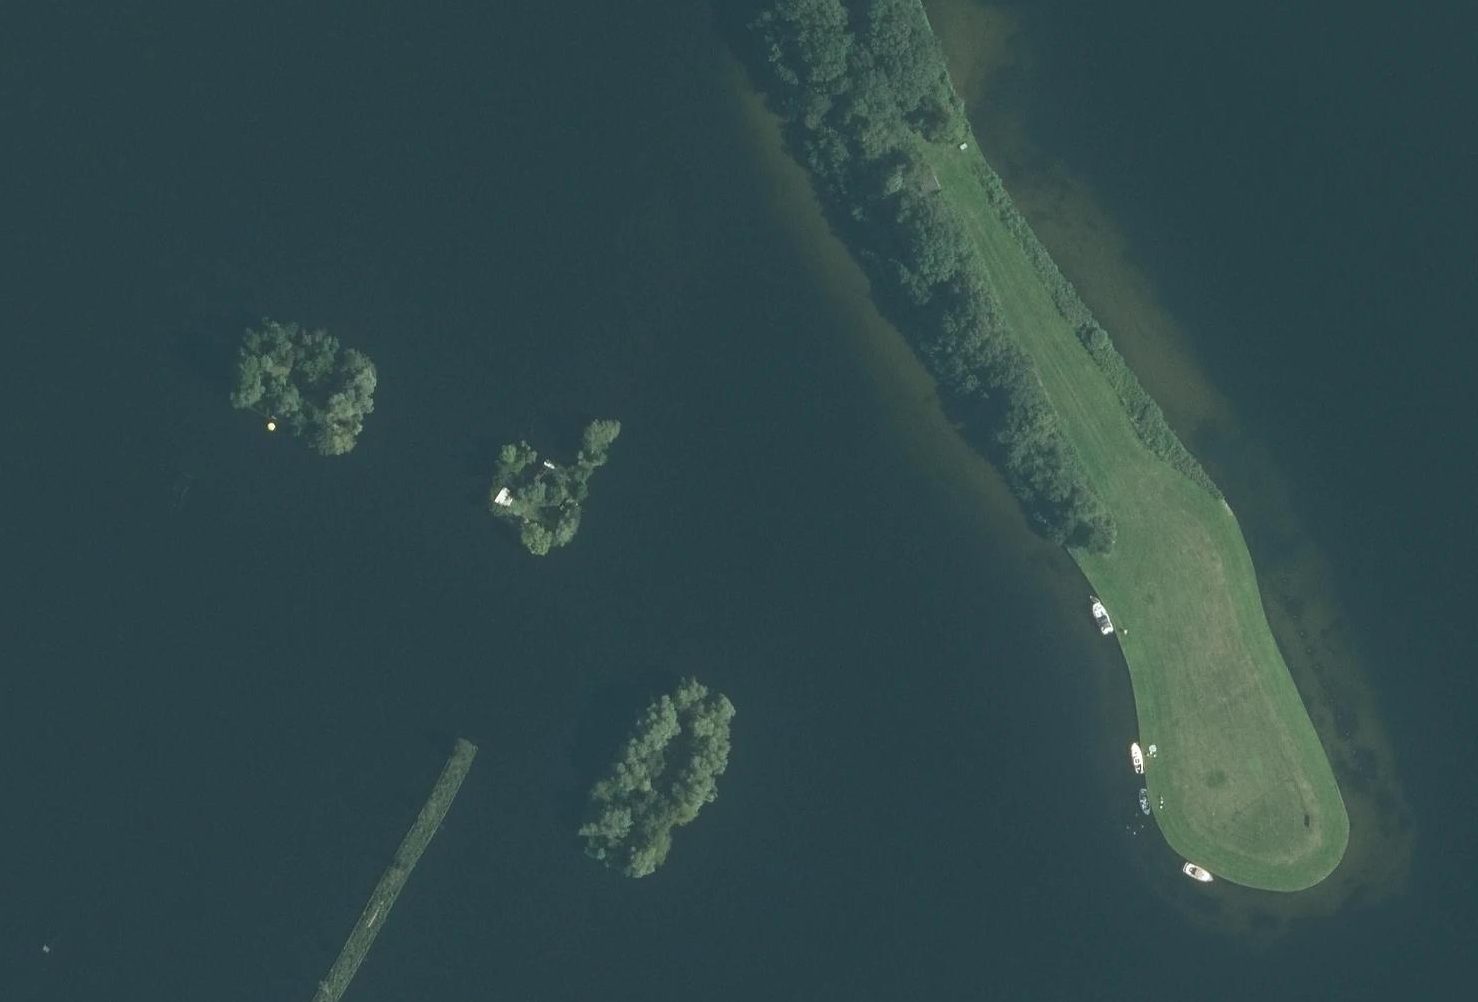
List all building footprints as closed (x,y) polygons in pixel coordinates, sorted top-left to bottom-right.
[(568,501),(560,509),(566,516),(575,507),(568,501)]
